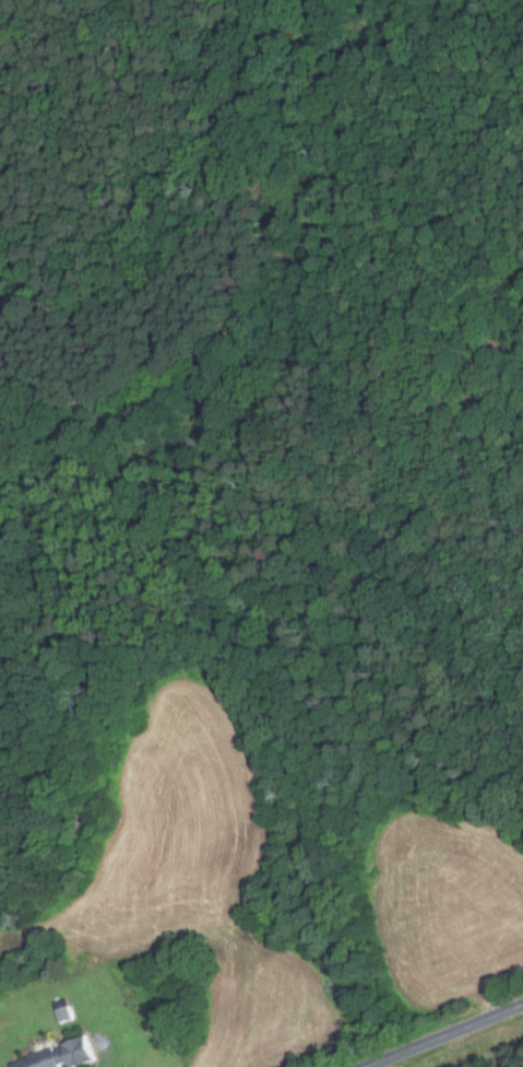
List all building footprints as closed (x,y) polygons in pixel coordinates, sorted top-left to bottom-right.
[(60,1022),(54,1002),(66,998),(73,1018),(60,1022)] [(95,1058),(72,1066),(69,1059),(59,1064),(60,1066),(10,1066),(9,1063),(54,1046),(55,1050),(63,1046),(62,1043),(86,1034),(95,1058)]
